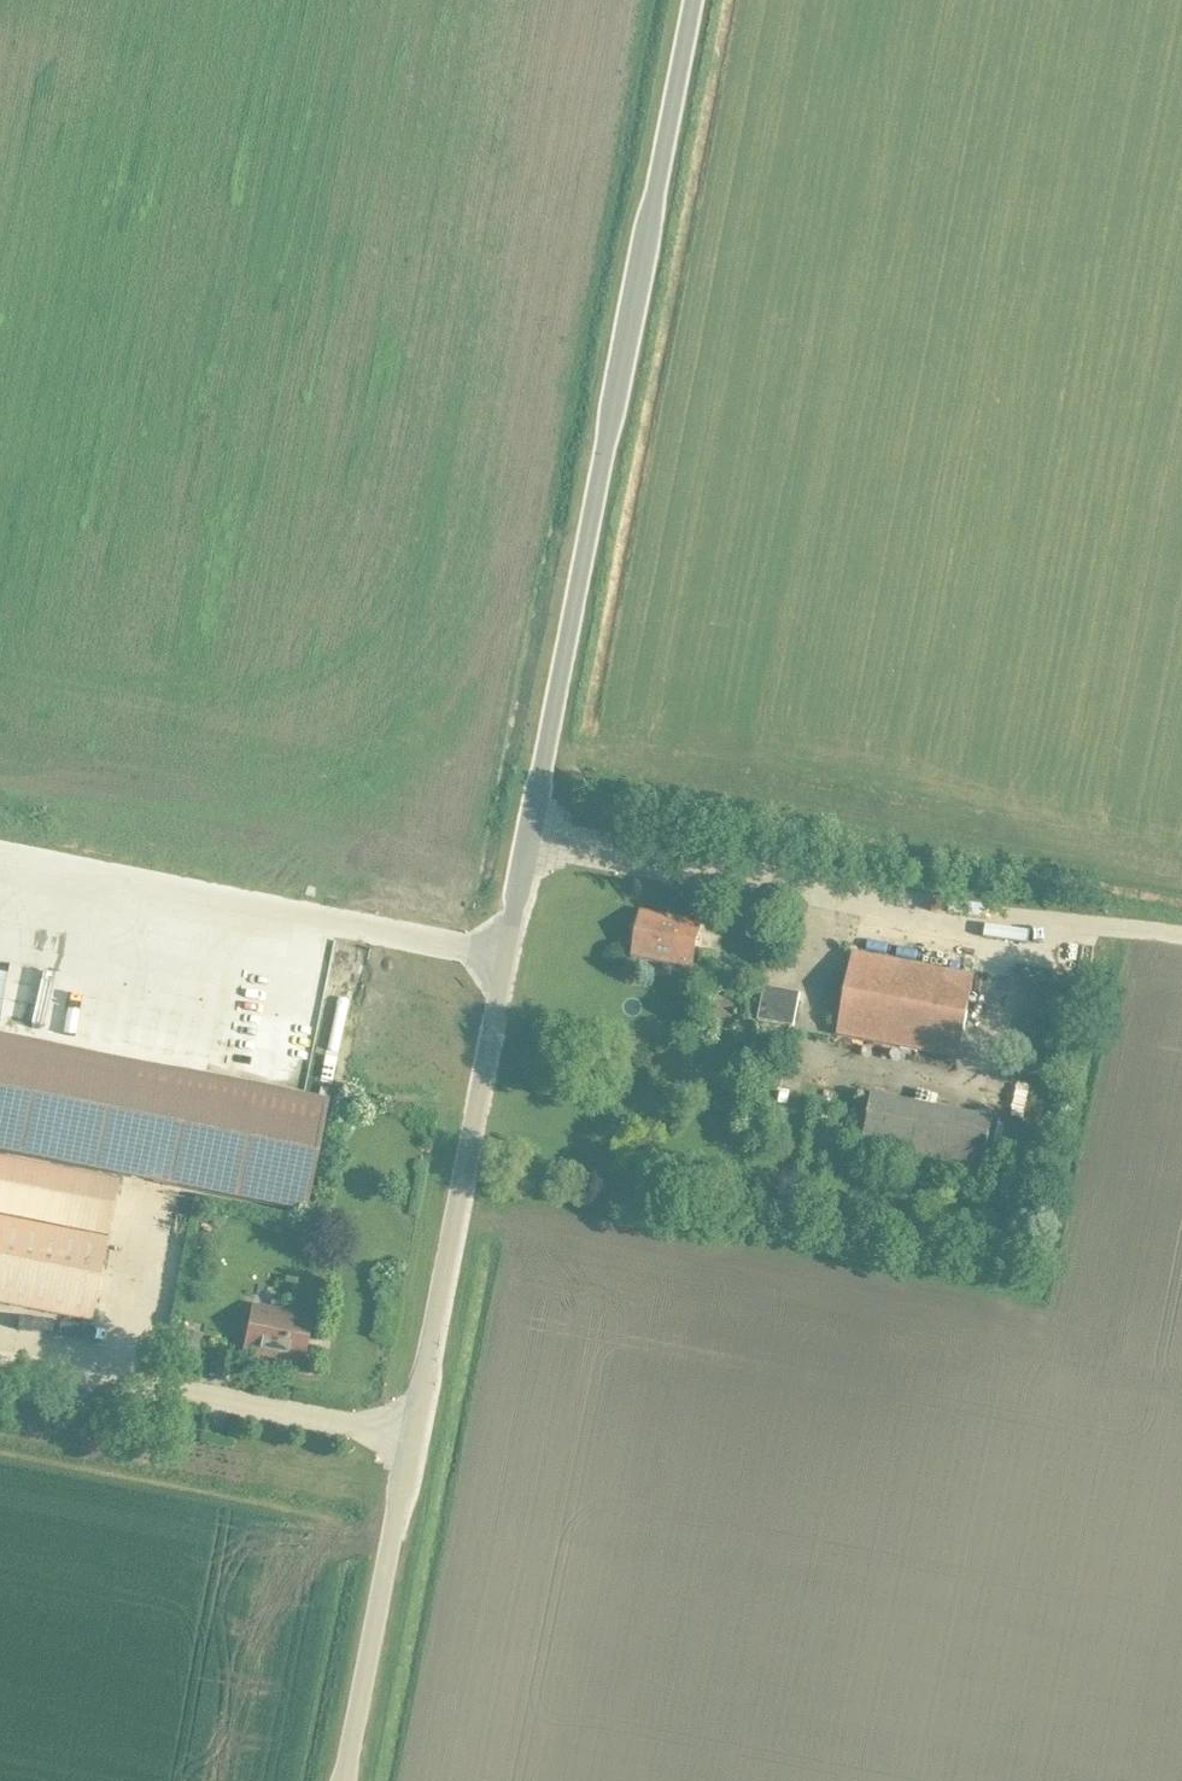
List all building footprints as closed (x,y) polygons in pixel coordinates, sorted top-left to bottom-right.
[(691,966),(700,922),(641,911),(633,954),(691,966)] [(956,1056),(972,975),(854,952),(838,1033),(956,1056)] [(793,1024),(800,991),(764,984),(757,1017),(793,1024)] [(1047,1074),(1063,993),(1034,988),(1018,1069),(1047,1074)] [(306,1207),(327,1103),(0,1039),(0,1147),(306,1207)] [(980,1175),(991,1118),(872,1094),(860,1151),(980,1175)] [(0,1157),(0,1211),(106,1232),(116,1180),(0,1157)] [(141,1214),(153,1217),(161,1184),(149,1181),(141,1214)] [(0,1211),(0,1302),(89,1319),(106,1232),(0,1211)] [(302,1361),(310,1317),(252,1306),(244,1349),(302,1361)]
